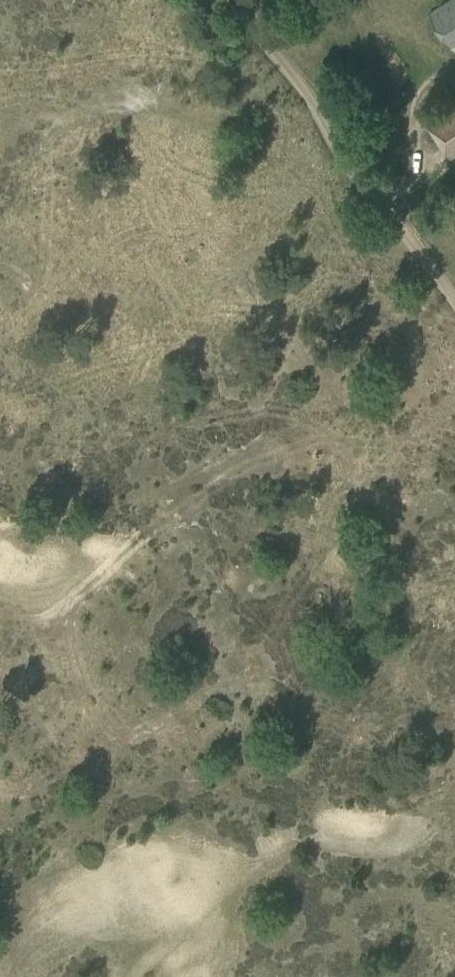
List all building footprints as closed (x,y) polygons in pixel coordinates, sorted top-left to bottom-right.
[(428,12),(451,47),(454,45),(454,0),(448,0),(428,12)] [(449,158),(454,155),(454,100),(425,120),(449,158)]
